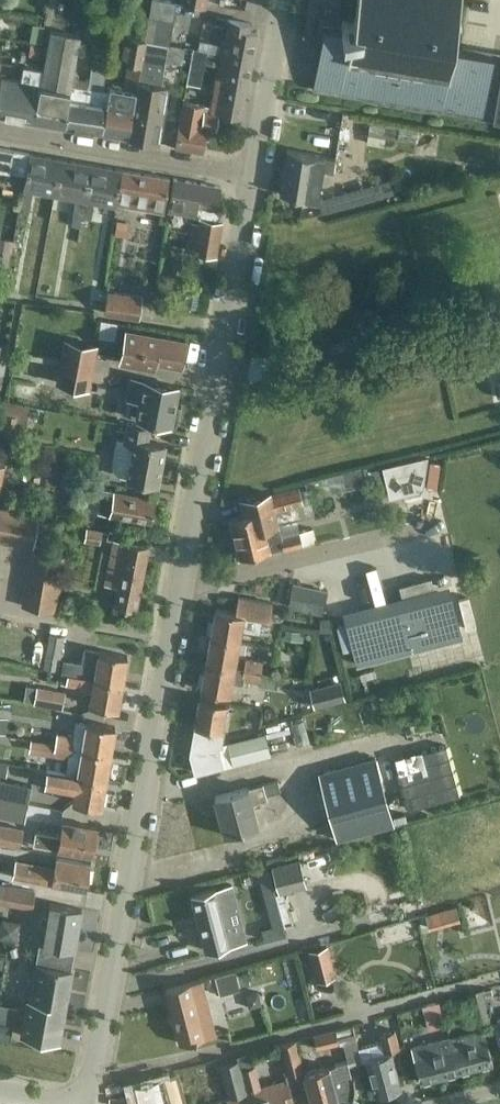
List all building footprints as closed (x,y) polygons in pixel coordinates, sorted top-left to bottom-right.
[(146,34),(170,37),(176,0),(173,0),(152,0),(149,15),(146,34)] [(313,88),(379,100),(378,103),(380,104),(380,100),(391,102),(390,105),(392,106),(393,102),(403,104),(403,107),(404,108),(405,104),(440,110),(482,117),(499,120),(499,61),(491,60),(493,52),(453,45),(456,28),(454,28),(456,27),(456,26),(457,25),(458,25),(459,24),(460,23),(461,23),(462,22),(463,22),(462,20),(461,21),(458,15),(461,0),(357,0),(353,21),(342,19),(341,26),(324,23),(321,36),(313,84),(313,88)] [(213,27),(212,12),(198,12),(198,28),(213,27)] [(245,99),(257,29),(250,27),(251,22),(227,18),(210,109),(235,114),(238,98),(245,99)] [(32,25),(30,40),(42,42),(44,28),(32,25)] [(50,29),(43,68),(42,68),(23,64),(23,67),(21,79),(1,75),(0,78),(0,114),(34,120),(62,125),(70,82),(71,83),(80,34),(50,29)] [(141,63),(144,39),(144,38),(125,34),(120,60),(128,62),(124,88),(110,85),(109,89),(102,132),(128,136),(137,79),(140,63),(141,63)] [(168,43),(144,39),(141,63),(140,63),(137,79),(128,136),(156,141),(166,84),(162,83),(164,71),(163,71),(168,43)] [(38,57),(40,46),(31,44),(29,55),(38,57)] [(190,63),(186,85),(195,86),(199,65),(190,63)] [(102,132),(109,89),(88,86),(86,101),(68,98),(71,83),(70,82),(62,125),(102,132)] [(216,127),(218,116),(219,112),(202,109),(203,103),(182,99),(179,119),(175,145),(202,150),(206,126),(216,127)] [(336,142),(346,144),(350,120),(339,119),(336,142)] [(369,123),(367,135),(383,137),(385,125),(369,123)] [(23,173),(27,152),(0,146),(0,169),(23,173)] [(333,172),(336,156),(288,149),(281,193),(317,199),(320,183),(326,184),(328,171),(333,172)] [(54,194),(60,158),(29,152),(23,188),(20,205),(29,206),(32,190),(54,194)] [(60,158),(54,194),(76,198),(73,214),(81,216),(91,163),(60,158)] [(91,163),(81,216),(90,217),(93,201),(115,205),(116,202),(122,169),(91,163)] [(122,169),(116,202),(164,210),(169,177),(124,169),(122,169)] [(217,207),(220,189),(221,186),(173,177),(168,208),(196,213),(195,215),(200,216),(220,219),(222,208),(217,207)] [(389,180),(373,185),(377,199),(393,194),(389,180)] [(221,219),(220,219),(200,216),(194,250),(215,254),(221,219)] [(116,223),(115,234),(123,235),(125,224),(116,223)] [(0,246),(0,251),(10,253),(12,241),(1,239),(0,246)] [(139,317),(142,295),(107,290),(104,312),(139,317)] [(120,361),(154,367),(155,360),(181,365),(186,340),(160,335),(126,329),(120,361)] [(92,366),(96,344),(64,338),(60,360),(92,366)] [(12,357),(10,365),(24,368),(26,360),(12,357)] [(88,387),(92,366),(60,360),(57,381),(88,387)] [(177,385),(131,376),(127,397),(140,399),(136,417),(170,424),(175,397),(177,385)] [(5,412),(2,431),(15,433),(18,414),(5,412)] [(113,466),(115,470),(118,473),(122,475),(127,476),(158,482),(165,443),(147,440),(149,427),(127,422),(124,440),(117,439),(113,462),(113,466)] [(396,465),(383,468),(390,495),(403,492),(402,487),(403,486),(422,482),(426,457),(396,465)] [(364,469),(342,475),(344,483),(367,478),(364,469)] [(155,497),(102,488),(98,512),(110,514),(150,521),(155,497)] [(271,496),(270,492),(240,500),(243,514),(230,518),(239,556),(270,548),(283,545),(284,548),(303,543),(299,530),(281,535),(275,509),(302,502),(299,489),(271,496)] [(11,509),(0,507),(0,540),(5,541),(11,509)] [(19,544),(24,512),(11,509),(5,541),(19,544)] [(33,546),(38,514),(24,512),(19,544),(33,546)] [(86,527),(84,539),(99,542),(101,529),(86,527)] [(104,583),(117,586),(114,605),(136,609),(149,545),(113,538),(104,583)] [(61,569),(63,555),(31,550),(29,564),(61,569)] [(59,583),(61,569),(29,564),(27,577),(59,583)] [(56,596),(59,583),(27,577),(24,591),(56,596)] [(328,591),(294,583),(288,605),(322,613),(328,591)] [(54,610),(56,596),(24,591),(22,605),(54,610)] [(216,607),(211,631),(238,636),(239,627),(261,631),(263,617),(271,618),(274,602),(239,595),(236,611),(216,607)] [(409,650),(358,663),(363,684),(466,658),(460,637),(450,596),(399,610),(409,650)] [(399,610),(348,623),(358,663),(409,650),(399,610)] [(304,633),(286,630),(285,639),(302,642),(304,633)] [(233,663),(238,636),(211,631),(206,659),(233,663)] [(57,669),(63,637),(64,635),(50,633),(43,666),(57,669)] [(65,661),(63,671),(67,671),(67,672),(122,681),(127,654),(99,649),(85,647),(82,663),(65,661)] [(245,657),(243,668),(261,671),(263,660),(245,657)] [(206,659),(201,688),(228,693),(230,680),(242,682),(243,678),(242,678),(243,668),(232,666),(233,663),(206,659)] [(243,668),(242,678),(243,678),(259,681),(260,672),(261,671),(243,668)] [(62,671),(61,681),(82,685),(82,687),(92,688),(89,703),(118,708),(122,681),(67,672),(67,671),(63,671),(62,671)] [(309,688),(314,705),(344,698),(340,680),(309,688)] [(61,708),(64,692),(36,687),(33,703),(61,708)] [(224,743),(226,730),(226,728),(224,728),(228,701),(200,696),(190,750),(195,772),(225,764),(222,751),(226,750),(224,743)] [(57,732),(55,743),(110,752),(115,726),(86,721),(76,719),(74,732),(73,735),(57,732)] [(233,762),(270,753),(265,732),(228,742),(233,762)] [(105,779),(110,752),(55,743),(39,740),(38,751),(68,756),(65,772),(105,779)] [(458,799),(445,748),(394,761),(407,812),(458,799)] [(338,838),(393,823),(375,756),(320,772),(338,838)] [(101,806),(105,779),(65,772),(50,769),(49,780),(65,783),(65,786),(74,788),(72,801),(101,806)] [(0,779),(0,797),(28,802),(31,785),(0,779)] [(258,784),(215,795),(228,844),(271,833),(258,784)] [(28,802),(0,797),(0,815),(24,819),(28,802)] [(35,830),(33,844),(92,854),(97,826),(62,820),(60,834),(35,830)] [(23,827),(0,824),(0,841),(20,845),(23,827)] [(54,865),(15,858),(12,875),(86,888),(90,863),(56,856),(54,865)] [(279,891),(305,884),(298,858),(272,865),(279,891)] [(31,907),(34,890),(0,884),(0,901),(31,907)] [(191,894),(205,949),(246,939),(231,884),(191,894)] [(39,942),(35,963),(71,969),(71,968),(74,949),(75,949),(82,908),(49,902),(43,940),(41,940),(40,943),(39,942)] [(445,908),(435,910),(439,925),(449,922),(445,908)] [(14,925),(15,909),(0,909),(0,924),(14,925)] [(306,951),(314,981),(332,977),(324,947),(306,951)] [(59,1041),(71,969),(35,963),(29,999),(27,998),(20,1034),(59,1041)] [(219,995),(238,990),(233,971),(214,976),(219,995)] [(368,977),(369,989),(386,986),(384,975),(368,977)] [(165,988),(180,1042),(216,1033),(201,979),(165,988)] [(490,984),(494,997),(499,995),(499,980),(490,984)] [(491,1022),(482,988),(470,991),(479,1025),(491,1022)] [(443,1024),(436,1000),(424,1004),(430,1027),(443,1024)] [(13,1022),(0,1020),(0,1039),(10,1040),(13,1022)] [(485,1028),(448,1038),(457,1071),(494,1061),(485,1028)] [(314,1034),(318,1049),(339,1044),(335,1029),(314,1034)] [(381,1040),(358,1047),(362,1060),(366,1059),(375,1092),(401,1085),(391,1049),(400,1047),(395,1029),(379,1033),(381,1040)] [(457,1071),(448,1038),(412,1047),(420,1080),(457,1071)] [(289,1073),(303,1070),(295,1040),(282,1044),(289,1073)] [(226,1099),(227,1103),(287,1103),(286,1100),(292,1098),(287,1079),(260,1086),(254,1065),(249,1066),(245,1053),(238,1055),(241,1068),(248,1093),(226,1099)] [(219,1063),(228,1097),(246,1092),(238,1058),(219,1063)] [(355,1077),(353,1077),(348,1060),(336,1064),(337,1065),(331,1067),(330,1065),(305,1071),(313,1103),(334,1103),(342,1102),(342,1101),(340,1101),(339,1097),(353,1097),(352,1099),(354,1099),(355,1094),(356,1088),(356,1082),(355,1077)] [(133,1084),(138,1103),(185,1103),(177,1072),(133,1084)]
